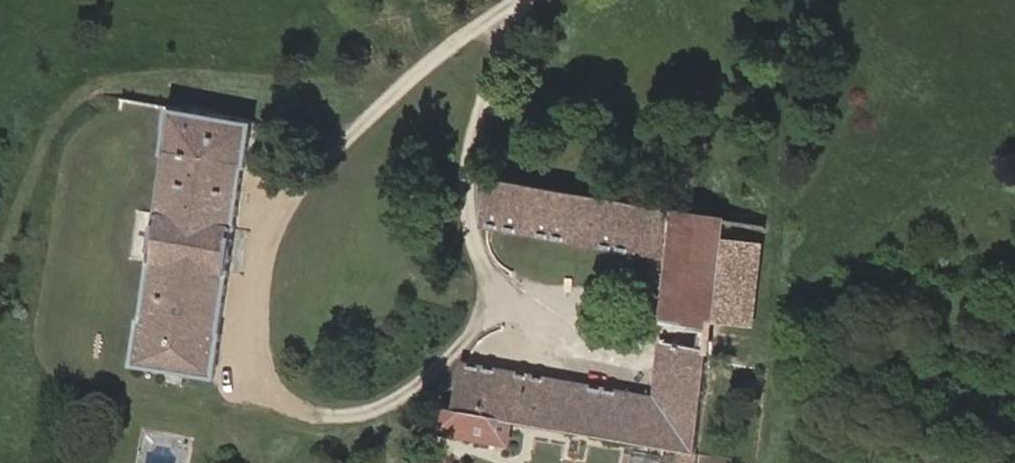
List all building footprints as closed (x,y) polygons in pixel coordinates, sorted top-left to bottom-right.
[(254,116),(170,102),(163,147),(166,147),(142,315),(140,315),(132,360),(218,375),(224,328),(220,328),(244,159),(248,159),(254,116)] [(727,213),(489,173),(482,220),(556,233),(553,252),(597,259),(599,240),(676,253),(666,311),(709,318),(711,309),(727,213)] [(750,300),(765,303),(780,222),(727,213),(711,309),(747,315),(750,300)] [(445,425),(477,430),(479,411),(511,416),(580,427),(667,442),(679,443),(675,462),(695,462),(715,346),(663,338),(654,391),(465,361),(457,402),(449,401),(445,425)] [(479,411),(477,430),(507,436),(511,416),(479,411)]
